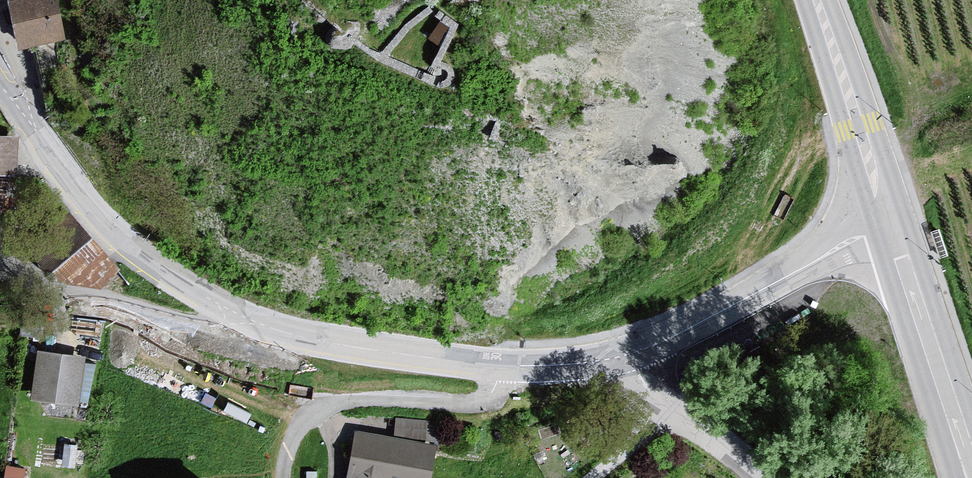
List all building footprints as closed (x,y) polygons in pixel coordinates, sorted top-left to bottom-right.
[(17,41),(63,35),(55,0),(8,0),(17,41)] [(0,134),(0,173),(16,175),(20,136),(0,134)] [(76,223),(42,248),(66,276),(91,279),(110,261),(76,223)] [(40,348),(31,398),(78,407),(87,357),(40,348)] [(396,418),(393,436),(422,441),(426,423),(396,418)] [(438,444),(422,441),(393,436),(354,429),(345,477),(432,477),(438,444)]
